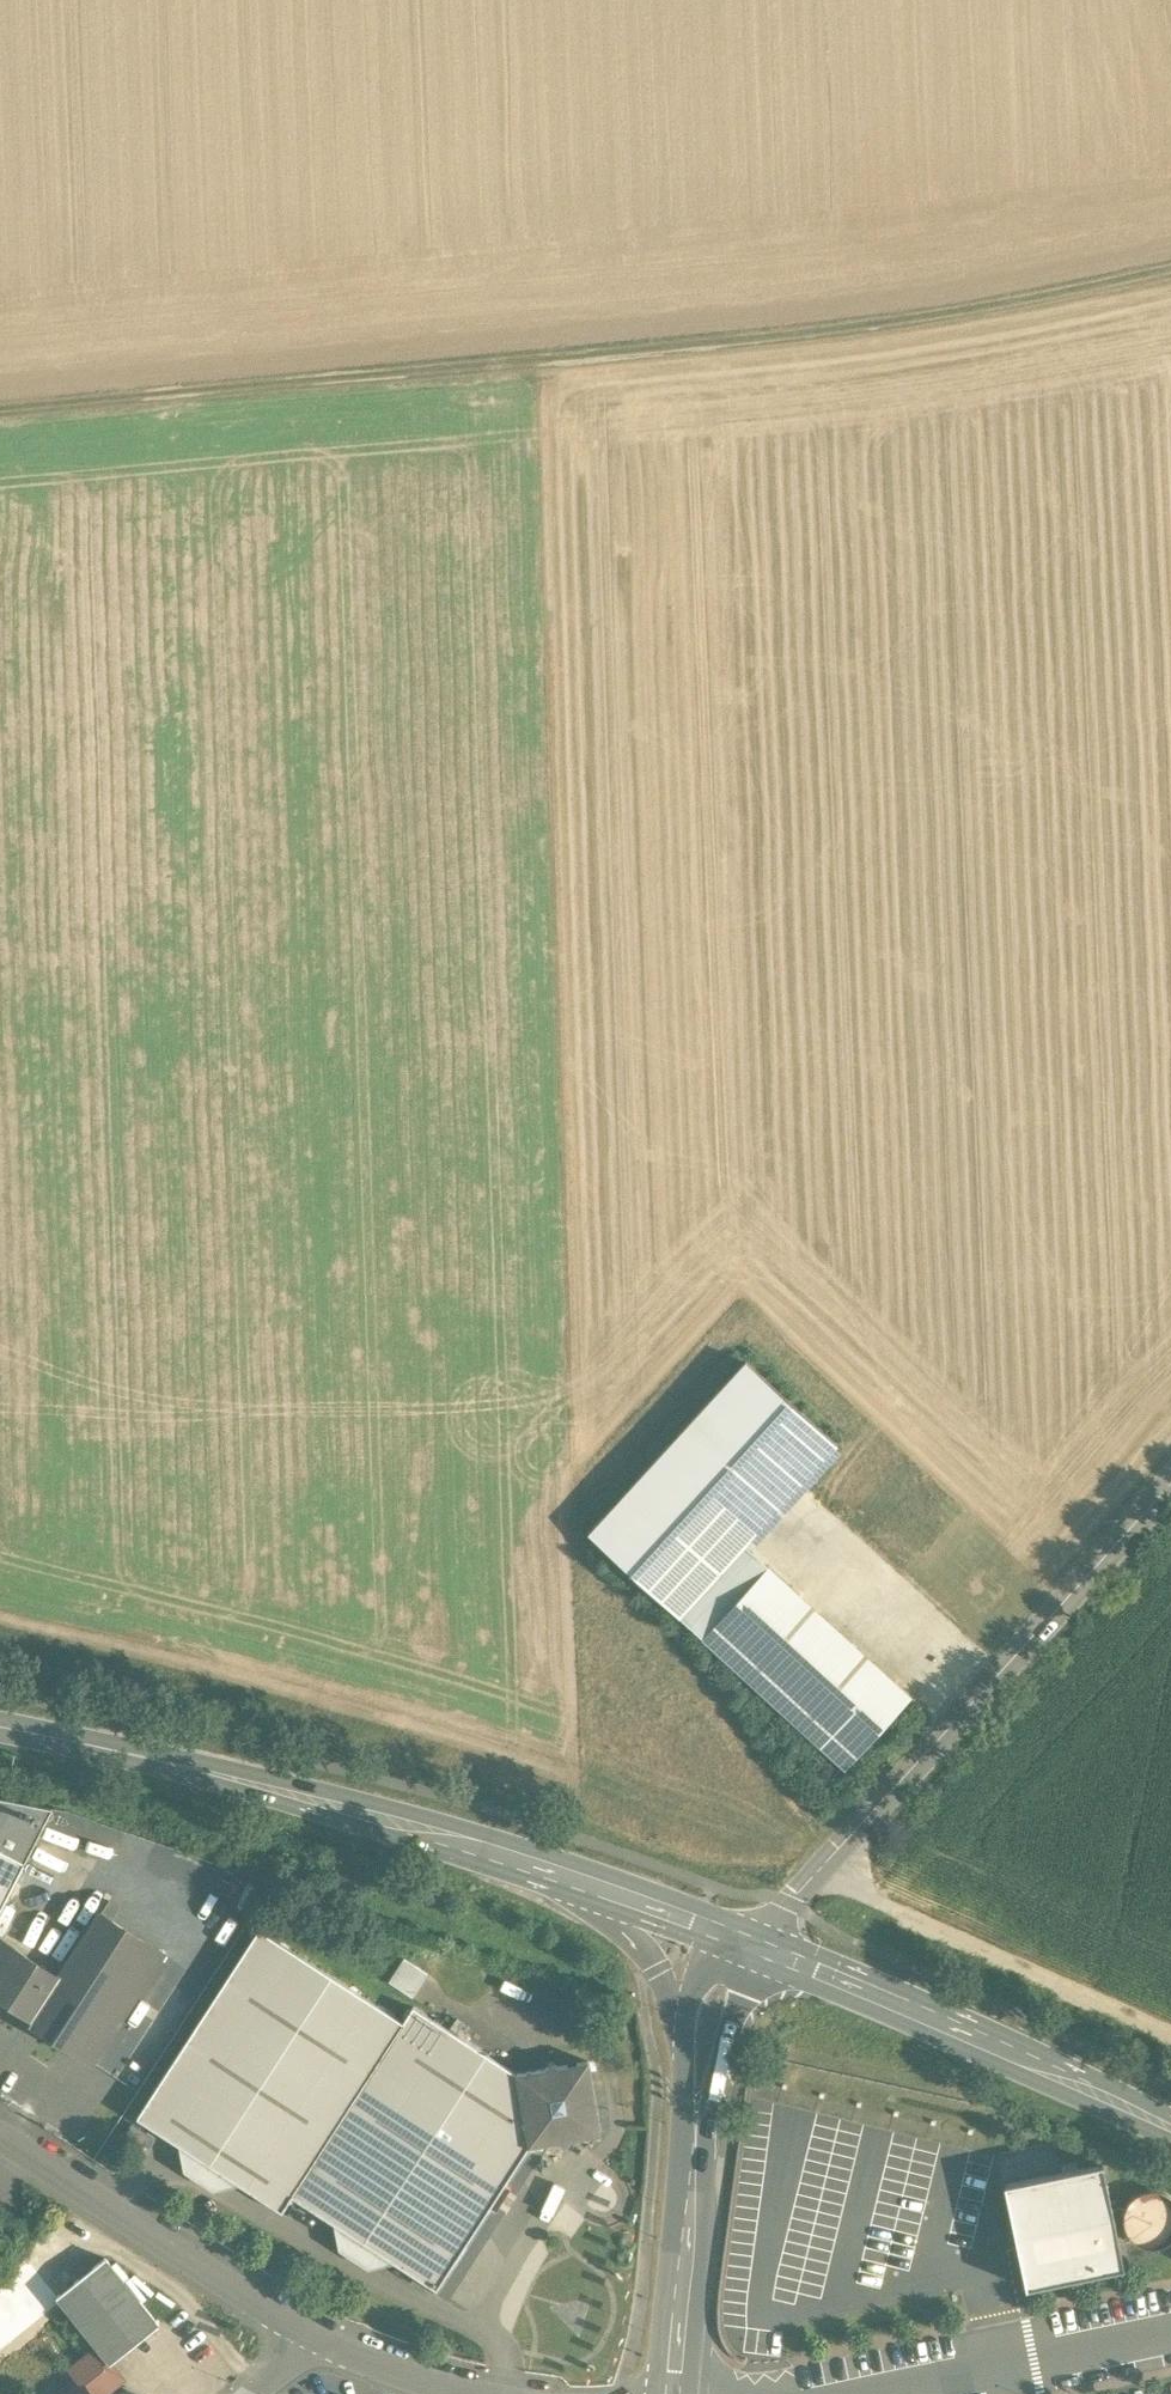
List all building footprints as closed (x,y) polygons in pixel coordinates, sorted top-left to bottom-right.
[(745,1362),(588,1534),(679,1617),(745,1545),(836,1445),(745,1362)] [(745,1545),(679,1617),(702,1638),(768,1566),(745,1545)] [(768,1566),(702,1638),(844,1769),(910,1697),(768,1566)] [(0,1799),(0,1851),(25,1863),(52,1810),(50,1809),(0,1799)] [(25,1863),(0,1851),(0,1912),(25,1863)] [(32,2019),(30,2023),(92,2063),(162,1954),(100,1914),(32,2019)] [(404,2022),(260,1928),(137,2118),(281,2212),(291,2195),(437,2290),(530,2147),(529,2147),(516,2073),(414,2006),(404,2022)] [(0,1940),(0,1970),(13,1949),(0,1940)] [(13,1949),(0,1970),(0,1997),(32,2019),(58,1978),(13,1949)] [(429,1973),(405,1958),(390,1981),(413,1997),(429,1973)] [(588,2061),(558,2066),(552,2062),(547,2068),(516,2073),(529,2147),(530,2147),(556,2143),(566,2150),(573,2140),(601,2135),(588,2061)] [(1006,2180),(1027,2282),(1125,2262),(1103,2160),(1006,2180)] [(1159,2245),(1169,2241),(1170,2239),(1170,2196),(1170,2195),(1160,2190),(1149,2190),(1139,2194),(1131,2202),(1127,2212),(1127,2223),(1131,2233),(1138,2241),(1148,2245),(1159,2245)] [(159,2325),(105,2257),(57,2297),(98,2348),(111,2364),(112,2363),(159,2325)] [(27,2261),(0,2282),(0,2349),(59,2303),(27,2261)] [(62,2390),(62,2393),(104,2393),(117,2383),(119,2371),(112,2363),(111,2364),(98,2348),(69,2371),(79,2383),(77,2385),(70,2384),(62,2390)]
